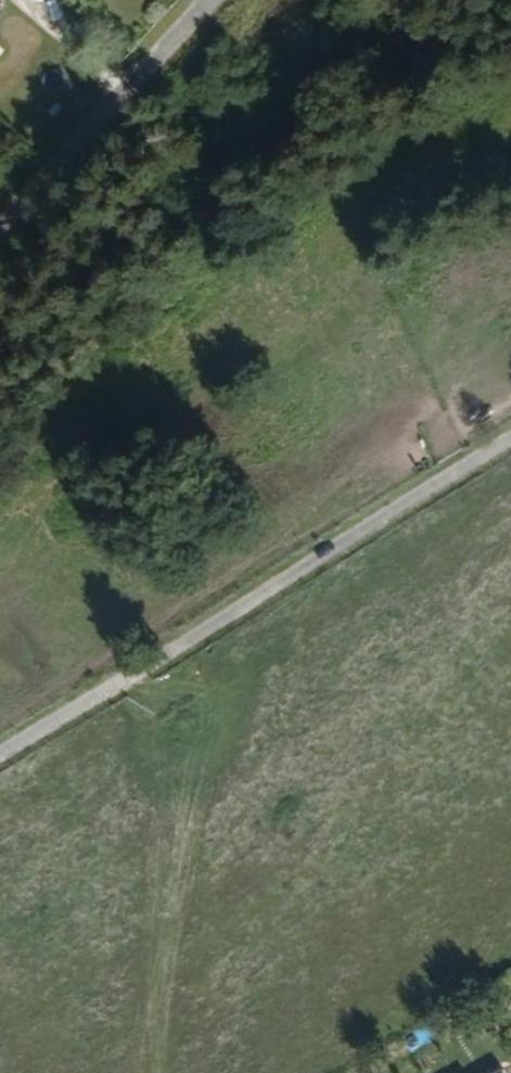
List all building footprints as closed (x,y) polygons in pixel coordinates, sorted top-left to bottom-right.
[(10,6),(2,0),(0,0),(0,19),(10,6)]
